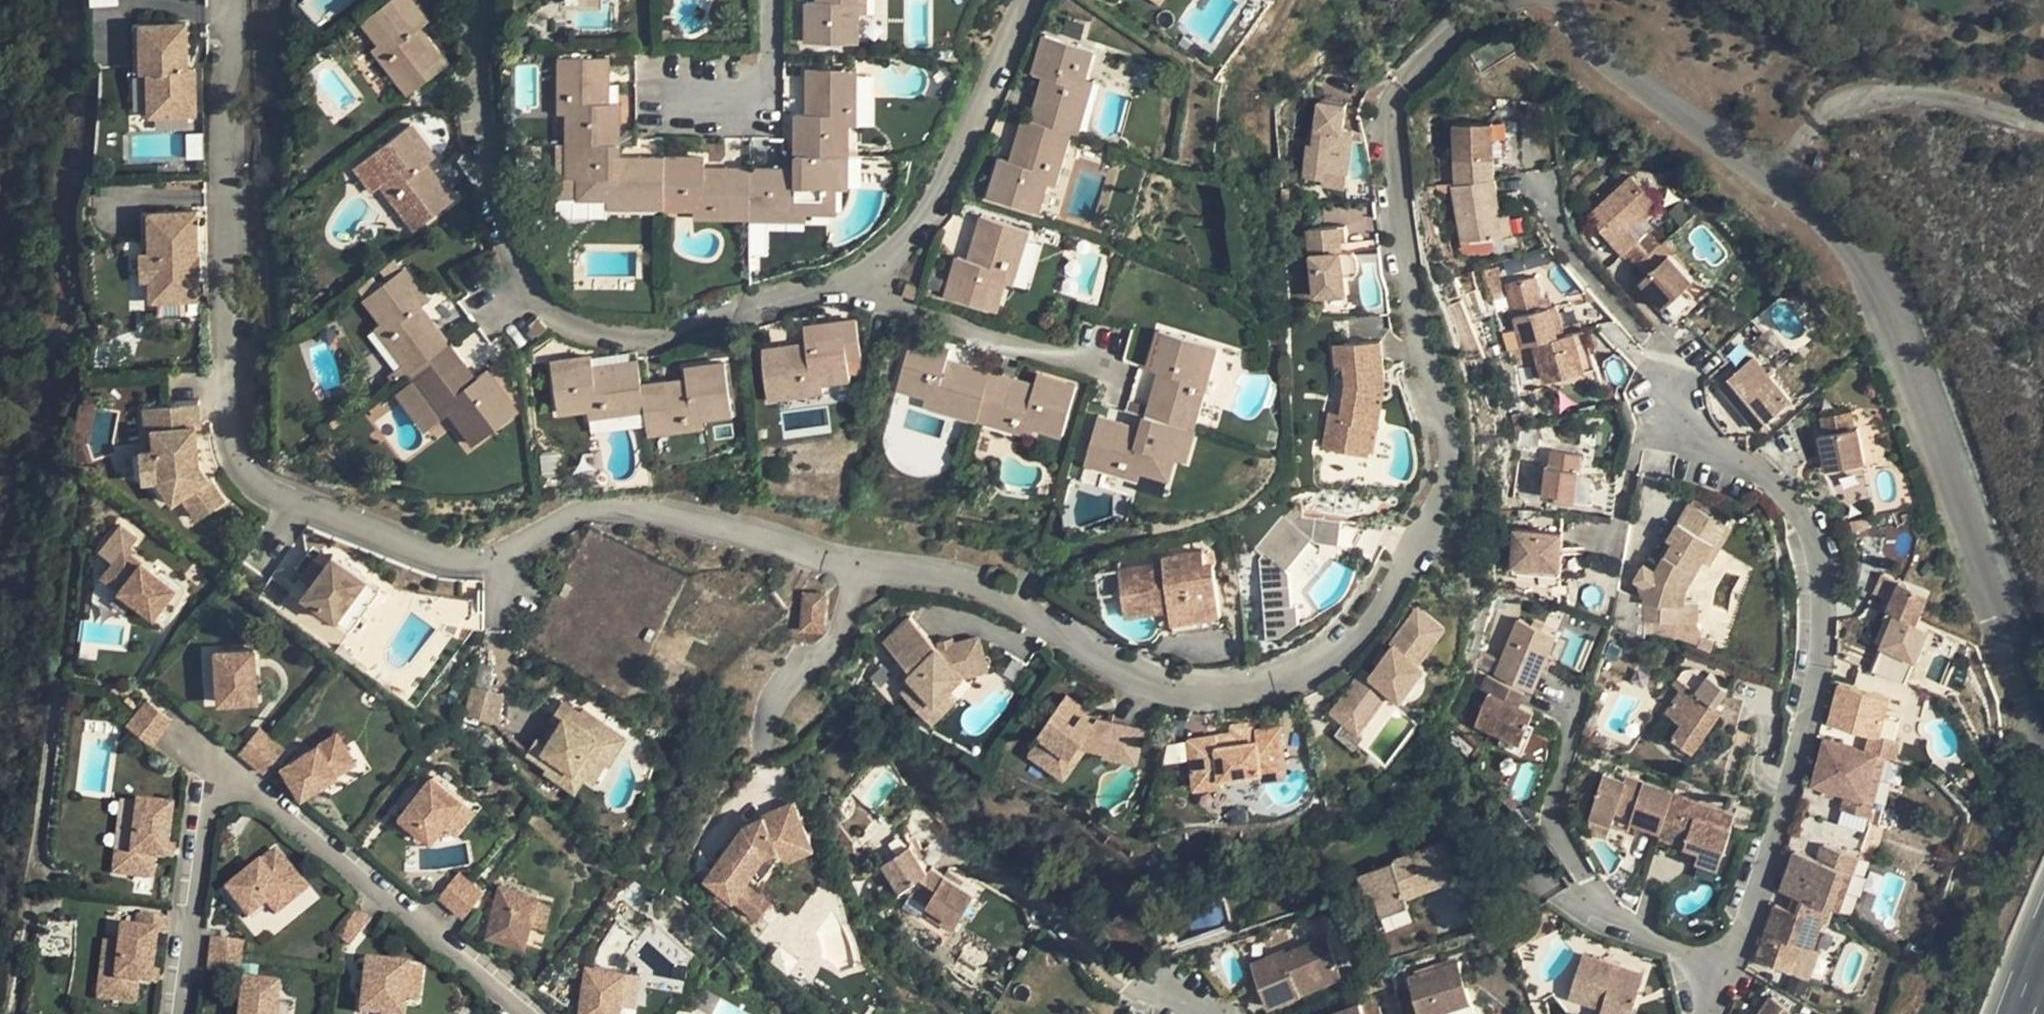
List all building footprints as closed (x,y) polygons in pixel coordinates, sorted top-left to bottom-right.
[(354,20),(371,41),(386,59),(398,51),(420,79),(441,62),(426,43),(420,48),(407,32),(413,27),(420,21),(403,0),(379,0),(354,20)] [(803,39),(854,40),(854,10),(854,0),(803,0),(803,39)] [(854,10),(864,10),(864,0),(854,0),(854,10)] [(140,19),(141,68),(147,68),(149,112),(196,111),(195,73),(186,73),(186,66),(185,19),(140,19)] [(426,43),(413,27),(407,32),(420,48),(426,43)] [(1102,43),(1053,28),(1041,67),(1050,69),(1057,71),(1051,92),(1044,90),(1038,111),(1082,124),(1088,126),(1103,74),(1094,72),(1102,43)] [(1509,28),(1470,50),(1482,72),(1522,51),(1509,28)] [(386,59),(371,41),(364,47),(401,94),(420,79),(398,51),(386,59)] [(559,141),(611,141),(611,101),(601,101),(595,101),(595,79),(601,78),(601,56),(559,56),(549,57),(549,96),(560,96),(560,113),(559,141)] [(852,63),(799,62),(799,85),(805,85),(804,107),(799,108),(788,107),(789,148),(841,147),(841,120),(842,101),(852,101),(852,63)] [(1057,71),(1050,69),(1044,90),(1051,92),(1057,71)] [(550,113),(560,113),(560,96),(549,96),(550,113)] [(1302,173),(1319,176),(1321,165),(1346,170),(1354,131),(1341,129),(1345,103),(1319,98),(1312,141),(1308,140),(1302,173)] [(852,101),(842,101),(841,120),(852,120),(852,101)] [(1038,111),(1030,108),(1022,134),(1030,137),(1023,158),(1007,153),(996,191),(1047,206),(1055,178),(1061,159),(1071,161),(1082,124),(1038,111)] [(380,176),(392,192),(383,198),(406,229),(426,213),(449,196),(427,167),(420,172),(408,156),(416,151),(422,146),(403,121),(362,151),(376,170),(380,176)] [(1506,126),(1493,127),(1496,162),(1508,161),(1506,126)] [(1493,127),(1455,130),(1454,131),(1458,163),(1496,162),(1493,127)] [(1030,137),(1022,134),(1015,155),(1023,158),(1030,137)] [(611,141),(559,141),(560,175),(572,174),(572,195),(600,195),(620,195),(621,203),(656,202),(655,153),(631,153),(631,161),(611,161),(612,153),(611,141)] [(788,160),(744,159),(744,190),(744,212),(800,213),(800,203),(830,203),(830,180),(842,180),(841,147),(789,148),(788,160)] [(427,167),(416,151),(408,156),(420,172),(427,167)] [(631,153),(612,153),(611,161),(631,161),(631,153)] [(698,153),(655,153),(656,202),(687,202),(711,202),(711,190),(744,190),(744,159),(729,160),(729,166),(698,166),(698,160),(698,153)] [(1065,180),(1071,161),(1061,159),(1055,178),(1065,180)] [(1346,170),(1321,165),(1319,176),(1318,182),(1343,187),(1346,170)] [(371,182),(383,198),(392,192),(380,176),(371,182)] [(1630,177),(1585,218),(1623,257),(1626,254),(1637,265),(1659,244),(1648,232),(1637,244),(1626,231),(1655,204),(1630,177)] [(1506,240),(1496,181),(1452,188),(1462,248),(1506,240)] [(744,212),(744,190),(711,190),(711,202),(687,202),(687,212),(744,212)] [(620,195),(600,195),(600,203),(621,203),(620,195)] [(1025,220),(986,206),(978,227),(985,230),(976,251),(970,248),(960,244),(945,282),(993,302),(1004,273),(1014,277),(1016,270),(1029,237),(1034,225),(1025,220)] [(195,211),(141,212),(142,237),(149,237),(151,299),(198,299),(197,269),(191,268),(191,259),(197,259),(195,211)] [(1347,224),(1309,227),(1315,297),(1348,294),(1345,275),(1358,274),(1357,249),(1349,250),(1347,224)] [(985,230),(978,227),(970,248),(976,251),(985,230)] [(1659,244),(1637,265),(1647,276),(1640,283),(1663,310),(1693,282),(1669,256),(1659,244)] [(150,279),(149,252),(142,252),(143,279),(150,279)] [(403,271),(363,302),(381,326),(395,343),(405,336),(426,362),(449,345),(433,324),(427,329),(416,313),(421,309),(429,304),(403,271)] [(1533,276),(1504,283),(1522,347),(1533,345),(1544,381),(1584,370),(1572,332),(1561,335),(1553,305),(1541,308),(1533,276)] [(433,324),(421,309),(416,313),(427,329),(433,324)] [(1823,327),(1829,320),(1820,311),(1814,318),(1823,327)] [(780,346),(757,350),(762,377),(795,372),(797,383),(818,379),(846,374),(842,354),(856,351),(849,315),(796,325),(800,342),(801,348),(781,352),(780,346)] [(1835,337),(1841,330),(1829,320),(1823,327),(1835,337)] [(395,343),(381,326),(373,332),(387,349),(408,377),(426,362),(405,336),(395,343)] [(1150,390),(1146,406),(1143,413),(1192,429),(1203,395),(1193,391),(1198,375),(1203,359),(1208,344),(1159,329),(1147,368),(1156,370),(1162,372),(1156,392),(1150,390)] [(1584,329),(1572,332),(1584,370),(1586,376),(1597,373),(1584,329)] [(931,406),(967,415),(974,393),(981,365),(961,360),(959,366),(938,361),(940,354),(942,345),(901,333),(887,383),(916,391),(933,395),(931,406)] [(1384,344),(1380,339),(1337,343),(1337,364),(1346,364),(1347,379),(1345,395),(1342,413),(1330,412),(1324,447),(1359,453),(1364,425),(1374,426),(1379,427),(1383,401),(1367,398),(1368,391),(1374,391),(1375,381),(1381,380),(1379,363),(1385,363),(1384,344)] [(800,342),(780,346),(781,352),(801,348),(800,342)] [(426,362),(408,377),(410,380),(439,418),(447,411),(463,434),(482,421),(489,432),(513,413),(484,377),(477,382),(471,387),(457,370),(464,365),(449,345),(426,362)] [(959,366),(961,360),(940,354),(938,361),(959,366)] [(633,383),(631,360),(608,363),(609,370),(587,373),(586,366),(585,356),(544,361),(550,412),(579,409),(580,418),(637,412),(633,383)] [(1753,358),(1721,386),(1757,428),(1790,400),(1753,358)] [(608,363),(586,366),(587,373),(609,370),(608,363)] [(1386,375),(1385,363),(1379,363),(1381,380),(1375,381),(1374,391),(1368,391),(1367,398),(1383,401),(1386,387),(1386,375)] [(477,382),(464,365),(457,370),(471,387),(477,382)] [(633,383),(637,412),(672,408),(673,422),(695,420),(724,417),(718,365),(679,369),(680,378),(681,385),(659,388),(658,380),(633,383)] [(1006,372),(981,365),(974,393),(967,415),(1006,427),(1008,417),(1025,422),(1054,430),(1068,379),(1030,368),(1025,385),(1004,380),(1006,372)] [(1156,392),(1162,372),(1156,370),(1150,390),(1156,392)] [(1584,370),(1544,381),(1546,388),(1586,376),(1584,370)] [(795,372),(762,377),(766,399),(820,389),(818,379),(797,383),(795,372)] [(1027,378),(1006,372),(1004,380),(1025,385),(1027,378)] [(1208,378),(1198,375),(1193,391),(1203,395),(1208,378)] [(410,380),(408,377),(393,389),(395,392),(410,380)] [(681,385),(680,378),(658,380),(659,388),(681,385)] [(933,395),(916,391),(913,400),(931,406),(933,395)] [(185,494),(199,516),(226,498),(214,476),(210,479),(199,458),(197,442),(195,425),(201,424),(198,400),(147,403),(149,426),(155,426),(156,446),(145,447),(146,475),(159,474),(176,499),(185,494)] [(1124,408),(1143,413),(1146,406),(1126,400),(1124,408)] [(637,412),(640,436),(696,430),(695,420),(673,422),(672,408),(637,412)] [(1183,460),(1192,429),(1143,413),(1139,426),(1137,433),(1118,427),(1120,420),(1096,413),(1081,462),(1135,478),(1138,469),(1165,477),(1171,457),(1183,460)] [(1823,436),(1819,437),(1826,471),(1864,463),(1857,429),(1851,430),(1849,415),(1821,420),(1823,436)] [(1008,417),(1006,427),(1022,431),(1025,422),(1008,417)] [(1137,433),(1139,426),(1120,420),(1118,427),(1137,433)] [(204,440),(201,424),(195,425),(197,442),(204,440)] [(1369,455),(1374,426),(1364,425),(1359,453),(1369,455)] [(1517,444),(1517,447),(1536,450),(1537,441),(1534,427),(1531,428),(1528,430),(1526,431),(1524,433),(1522,435),(1521,437),(1519,440),(1517,444)] [(1581,454),(1550,450),(1548,466),(1545,466),(1540,497),(1573,501),(1581,454)] [(1613,494),(1589,486),(1586,502),(1610,508),(1613,494)] [(1710,520),(1684,507),(1676,523),(1702,536),(1710,520)] [(1302,515),(1293,521),(1301,523),(1302,520),(1317,522),(1317,517),(1302,515)] [(1265,555),(1260,556),(1266,636),(1277,635),(1296,622),(1296,602),(1291,602),(1289,573),(1286,568),(1310,539),(1314,542),(1339,545),(1342,519),(1317,517),(1317,522),(1302,520),(1301,523),(1293,521),(1288,516),(1264,547),(1265,555)] [(1693,554),(1702,536),(1676,523),(1674,522),(1665,540),(1666,540),(1650,572),(1654,575),(1650,583),(1648,582),(1646,583),(1644,584),(1640,587),(1640,591),(1641,594),(1643,597),(1644,598),(1644,624),(1678,624),(1678,605),(1676,605),(1675,585),(1691,553),(1693,554)] [(124,547),(129,551),(139,538),(122,525),(101,551),(114,561),(124,547)] [(1560,533),(1513,530),(1512,566),(1537,567),(1536,574),(1559,575),(1560,533)] [(114,561),(103,575),(154,614),(175,586),(129,551),(124,547),(114,561)] [(314,579),(305,592),(352,626),(382,583),(333,550),(324,565),(314,579)] [(1163,561),(1118,567),(1123,606),(1167,601),(1168,607),(1171,630),(1220,624),(1212,563),(1204,564),(1202,551),(1162,557),(1163,561)] [(1693,554),(1691,553),(1675,585),(1676,605),(1678,605),(1686,604),(1685,587),(1700,558),(1693,554)] [(298,567),(314,579),(324,565),(308,554),(298,567)] [(1537,567),(1512,566),(1512,573),(1536,574),(1537,567)] [(1892,597),(1900,579),(1884,573),(1876,591),(1892,597)] [(1931,592),(1900,579),(1892,597),(1888,608),(1919,621),(1931,592)] [(822,587),(800,585),(798,621),(820,623),(822,587)] [(412,591),(404,602),(452,622),(456,617),(470,620),(470,599),(412,591)] [(1167,601),(1123,606),(1124,613),(1168,607),(1167,601)] [(1415,607),(1409,615),(1437,633),(1442,626),(1415,607)] [(1437,633),(1409,615),(1391,642),(1393,645),(1387,653),(1379,665),(1373,674),(1364,667),(1335,708),(1346,716),(1362,726),(1391,686),(1403,694),(1423,665),(1418,661),(1437,633)] [(1533,619),(1530,624),(1539,628),(1541,623),(1533,619)] [(1520,620),(1495,673),(1531,689),(1545,656),(1556,661),(1565,640),(1555,635),(1539,628),(1530,624),(1520,620)] [(940,651),(938,652),(908,623),(886,646),(914,676),(910,678),(915,684),(904,695),(925,716),(948,695),(967,678),(986,673),(978,642),(954,648),(940,651)] [(939,646),(940,651),(954,648),(953,643),(939,646)] [(258,699),(256,667),(251,667),(250,659),(255,659),(255,647),(217,650),(219,701),(258,699)] [(1371,658),(1379,665),(1387,653),(1379,647),(1371,658)] [(1428,670),(1423,665),(1403,694),(1408,697),(1413,692),(1425,675),(1428,670)] [(1706,680),(1690,670),(1684,669),(1681,671),(1676,679),(1684,685),(1679,692),(1666,713),(1681,724),(1672,738),(1693,751),(1724,707),(1719,704),(1729,688),(1709,674),(1706,680)] [(1503,697),(1508,685),(1483,675),(1477,688),(1487,692),(1474,721),(1501,732),(1520,740),(1527,722),(1532,710),(1517,703),(1503,697)] [(1684,685),(1676,679),(1671,686),(1679,692),(1684,685)] [(1888,693),(1837,681),(1828,720),(1867,730),(1863,746),(1877,749),(1886,752),(1893,753),(1896,737),(1891,736),(1878,733),(1884,709),(1886,703),(1888,693)] [(500,692),(472,685),(465,710),(493,719),(500,692)] [(1508,685),(1503,697),(1517,703),(1523,691),(1508,685)] [(948,695),(925,716),(933,724),(955,704),(948,695)] [(1032,755),(1054,768),(1067,751),(1075,756),(1084,743),(1089,746),(1108,749),(1107,753),(1141,760),(1148,727),(1100,717),(1067,696),(1041,734),(1045,737),(1032,755)] [(161,731),(172,718),(148,698),(137,711),(161,731)] [(579,711),(561,700),(551,714),(557,718),(561,720),(547,742),(542,740),(535,736),(526,749),(547,762),(544,767),(576,787),(585,774),(591,778),(603,758),(595,754),(604,739),(596,734),(605,720),(583,706),(579,711)] [(150,745),(161,731),(137,711),(126,724),(150,745)] [(1362,726),(1346,716),(1337,729),(1356,743),(1366,730),(1362,726)] [(557,718),(542,740),(547,742),(561,720),(557,718)] [(624,733),(605,720),(596,734),(604,739),(595,754),(603,758),(606,760),(624,733)] [(1534,725),(1527,722),(1520,740),(1526,743),(1534,725)] [(1234,728),(1235,735),(1256,731),(1256,724),(1234,728)] [(238,750),(251,761),(271,737),(258,726),(238,750)] [(1450,727),(1444,736),(1457,747),(1464,738),(1450,727)] [(1228,736),(1193,741),(1192,753),(1195,772),(1206,771),(1215,776),(1223,775),(1224,779),(1263,773),(1268,772),(1267,770),(1287,766),(1281,728),(1264,731),(1264,735),(1257,736),(1256,731),(1235,735),(1235,739),(1229,739),(1228,736)] [(337,732),(308,751),(311,756),(304,760),(301,755),(283,766),(302,796),(356,762),(337,732)] [(1520,740),(1501,732),(1497,742),(1522,752),(1526,743),(1520,740)] [(1877,749),(1863,746),(1824,736),(1812,782),(1845,790),(1841,805),(1870,812),(1875,797),(1865,794),(1877,749)] [(271,737),(251,761),(265,771),(284,748),(271,737)] [(1464,738),(1457,747),(1467,755),(1474,746),(1464,738)] [(1067,751),(1054,768),(1068,777),(1089,746),(1084,743),(1075,756),(1067,751)] [(1886,752),(1877,749),(1865,794),(1875,797),(1886,752)] [(311,756),(308,751),(301,755),(304,760),(311,756)] [(1268,772),(1263,773),(1264,780),(1289,776),(1287,766),(1267,770),(1268,772)] [(1206,771),(1195,772),(1198,789),(1225,786),(1224,779),(1223,775),(1215,776),(1206,771)] [(1629,782),(1603,774),(1588,818),(1610,824),(1615,808),(1632,814),(1630,822),(1661,832),(1675,791),(1631,777),(1629,782)] [(435,776),(427,785),(432,788),(427,795),(422,792),(403,817),(433,841),(445,825),(465,800),(435,776)] [(432,788),(427,785),(422,792),(427,795),(432,788)] [(1736,810),(1675,791),(1661,832),(1659,836),(1700,849),(1723,856),(1733,827),(1731,825),(1736,810)] [(725,853),(708,878),(737,898),(749,880),(755,871),(768,851),(779,849),(781,851),(787,855),(816,843),(793,797),(764,810),(766,814),(745,821),(736,836),(725,853)] [(476,809),(465,800),(445,825),(457,834),(476,809)] [(171,807),(137,803),(135,818),(130,854),(116,853),(113,874),(151,879),(154,858),(164,860),(165,858),(166,844),(171,807)] [(1630,822),(1632,814),(1615,808),(1610,824),(1628,830),(1630,822)] [(120,817),(116,853),(130,854),(135,818),(120,817)] [(721,851),(725,853),(736,836),(733,834),(721,851)] [(1445,839),(1358,875),(1366,896),(1375,893),(1383,914),(1406,906),(1403,897),(1459,875),(1455,864),(1449,848),(1445,839)] [(1792,850),(1780,890),(1802,896),(1831,905),(1843,864),(1852,867),(1857,852),(1821,840),(1816,857),(1792,850)] [(174,845),(166,844),(165,858),(172,859),(174,845)] [(906,844),(879,862),(897,890),(915,878),(924,871),(906,844)] [(1458,844),(1449,848),(1455,864),(1464,860),(1458,844)] [(768,851),(755,871),(762,876),(781,851),(779,849),(768,851)] [(1719,868),(1723,856),(1700,849),(1696,861),(1719,868)] [(275,851),(248,872),(251,877),(245,882),(242,878),(226,891),(248,918),(272,898),(297,878),(275,851)] [(1843,864),(1831,905),(1840,907),(1852,867),(1843,864)] [(928,868),(924,871),(915,878),(931,887),(940,874),(928,868)] [(439,894),(452,905),(472,881),(458,870),(439,894)] [(251,877),(248,872),(242,878),(245,882),(251,877)] [(1131,875),(1119,872),(1114,887),(1126,891),(1131,875)] [(971,894),(940,874),(931,887),(922,904),(954,923),(971,894)] [(307,889),(297,878),(272,898),(281,910),(307,889)] [(915,878),(897,890),(922,904),(931,887),(915,878)] [(749,880),(737,898),(761,916),(774,897),(749,880)] [(472,881),(452,905),(465,916),(485,892),(472,881)] [(502,885),(499,897),(505,898),(502,906),(497,905),(489,936),(527,945),(531,927),(539,895),(502,885)] [(554,899),(539,895),(531,927),(546,930),(554,899)] [(1831,905),(1802,896),(1798,910),(1776,903),(1760,959),(1796,970),(1797,966),(1804,944),(1815,948),(1824,917),(1827,918),(1831,905)] [(1411,918),(1406,906),(1383,914),(1378,916),(1383,928),(1411,918)] [(371,921),(358,910),(339,936),(352,945),(371,921)] [(167,935),(169,917),(137,913),(135,930),(155,933),(167,935)] [(135,930),(121,928),(119,943),(115,980),(100,978),(97,999),(136,1004),(138,983),(149,985),(149,983),(151,969),(155,933),(135,930)] [(242,957),(244,939),(212,936),(210,953),(242,957)] [(1279,951),(1247,964),(1265,1007),(1298,994),(1292,983),(1333,965),(1321,937),(1280,953),(1279,951)] [(119,943),(104,942),(100,978),(115,980),(119,943)] [(1815,948),(1804,944),(1797,966),(1813,972),(1820,949),(1815,948)] [(240,974),(242,957),(210,953),(208,970),(240,974)] [(1619,1013),(1632,1013),(1643,976),(1580,958),(1568,999),(1601,1009),(1619,1013)] [(364,973),(370,974),(369,982),(364,981),(360,1013),(368,1013),(398,1013),(400,999),(404,967),(366,962),(364,973)] [(1338,976),(1333,965),(1292,983),(1298,994),(1338,976)] [(1403,979),(1412,1013),(1429,1013),(1435,1013),(1436,1013),(1466,1013),(1452,965),(1403,979)] [(587,977),(593,978),(591,986),(586,985),(581,1013),(620,1013),(627,972),(589,966),(587,977)] [(419,968),(404,967),(400,999),(415,1001),(419,968)] [(158,970),(151,969),(149,983),(156,984),(158,970)] [(277,987),(243,982),(239,1013),(274,1013),(275,1002),(277,987)] [(1770,996),(1757,1013),(1785,1013),(1789,1009),(1770,996)] [(290,1004),(275,1002),(274,1013),(288,1013),(290,1004)]
